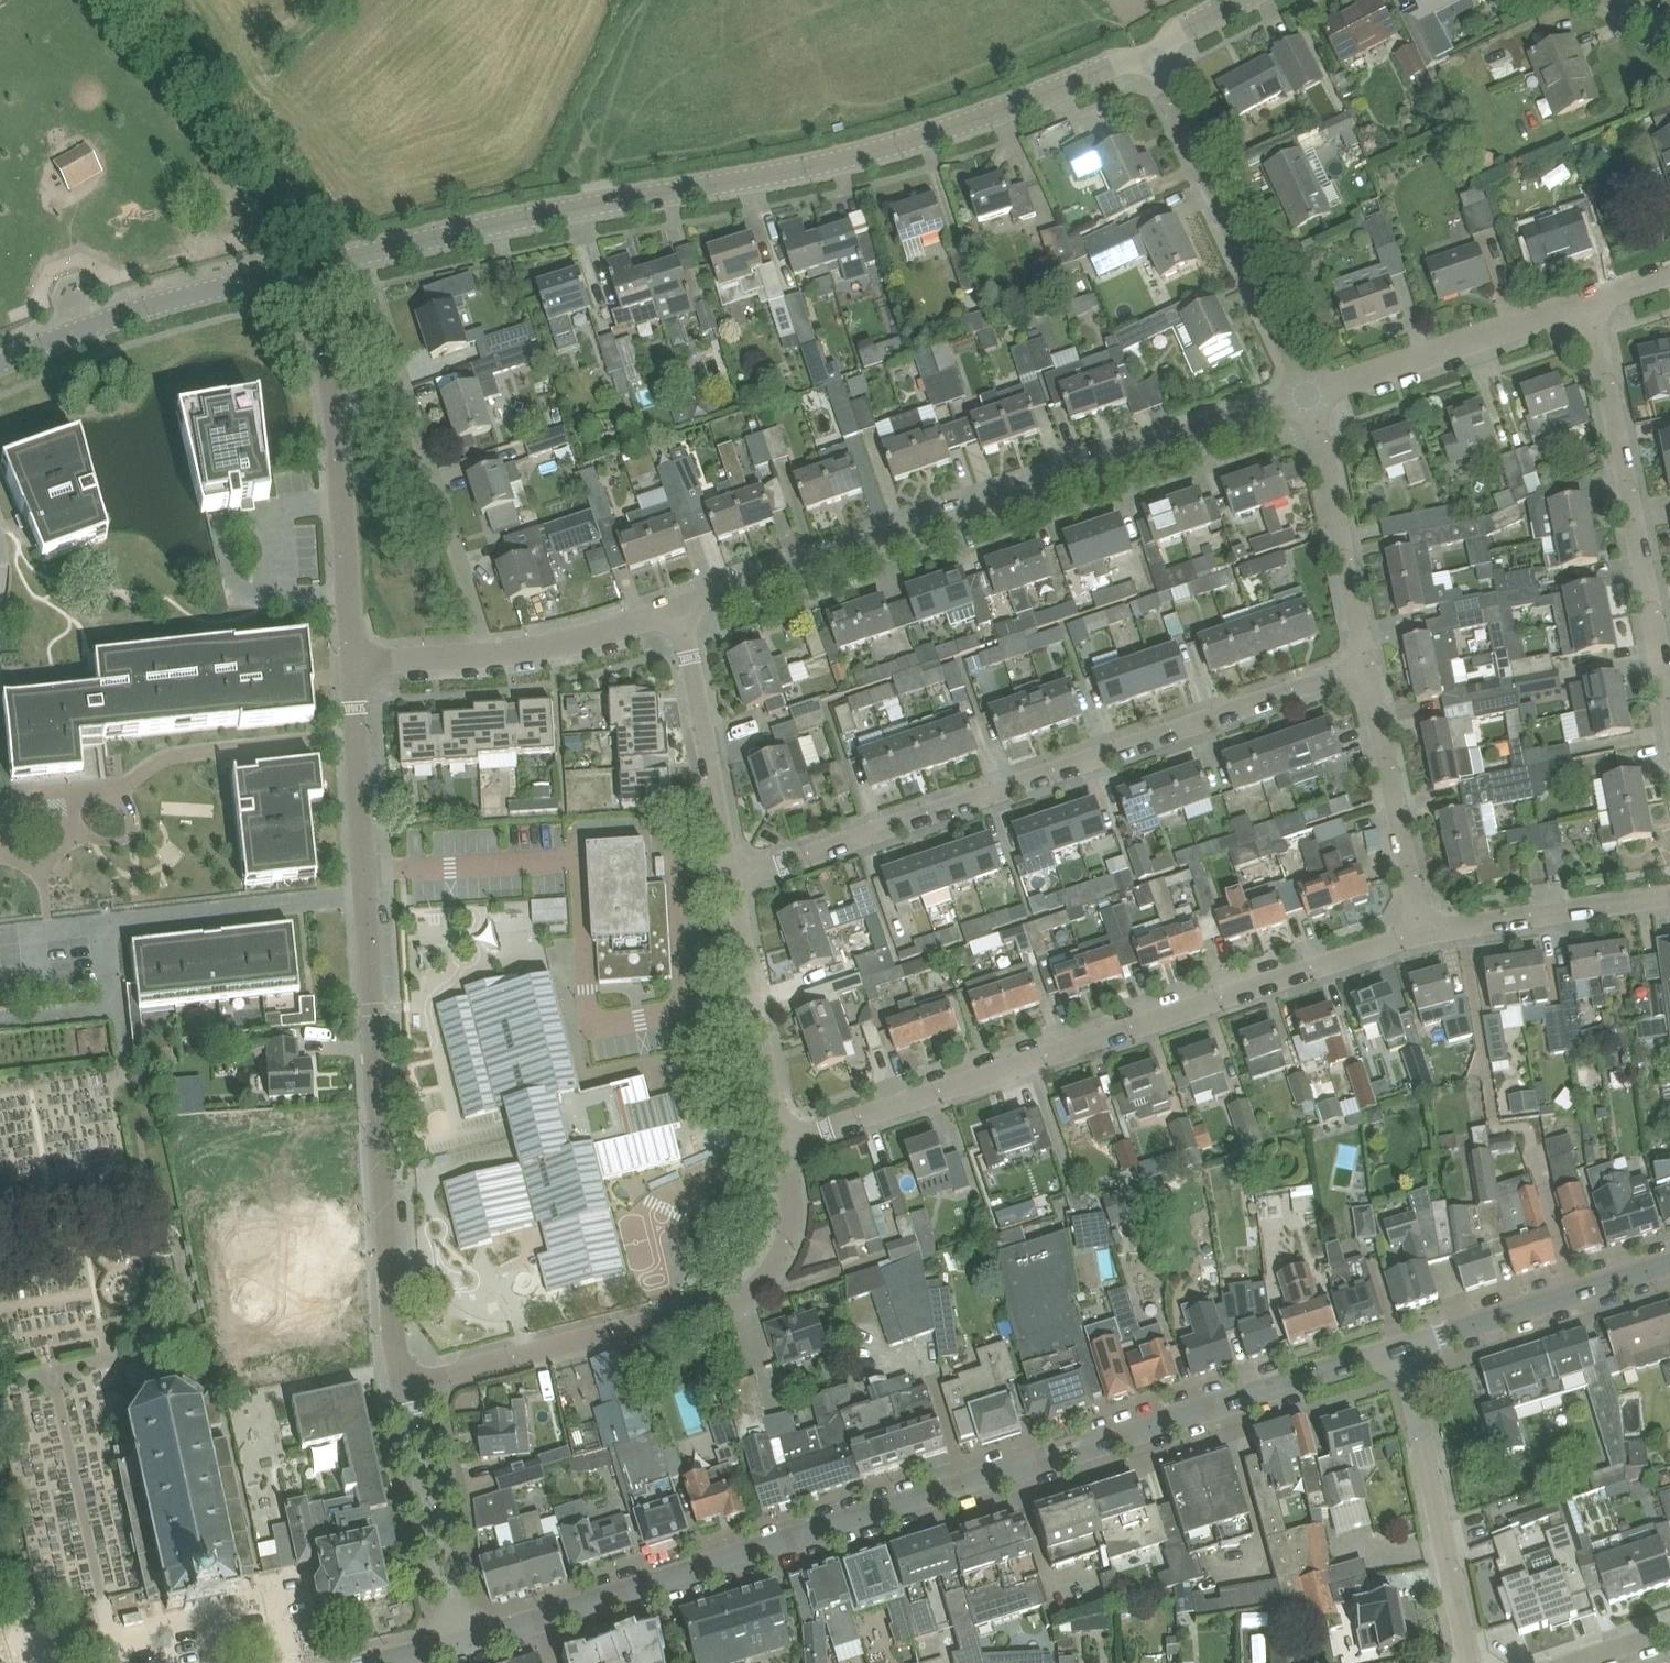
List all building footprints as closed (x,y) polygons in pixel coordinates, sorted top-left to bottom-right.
[(1379,0),(1369,0),(1322,26),(1344,64),(1398,34),(1379,0)] [(1419,5),(1427,20),(1465,0),(1416,0),(1419,5)] [(1424,28),(1411,35),(1423,61),(1427,69),(1450,57),(1448,54),(1440,58),(1438,55),(1424,28)] [(1266,57),(1217,83),(1235,117),(1283,92),(1320,73),(1302,38),(1275,52),(1277,55),(1267,60),(1266,57)] [(1562,114),(1598,100),(1589,77),(1586,79),(1570,39),(1532,54),(1540,74),(1545,72),(1562,114)] [(1426,72),(1427,71),(1414,46),(1397,55),(1410,80),(1415,78),(1426,99),(1437,93),(1426,72)] [(1327,143),(1355,130),(1347,113),(1319,127),(1327,143)] [(1655,139),(1669,182),(1669,134),(1655,139)] [(1080,179),(1106,168),(1126,213),(1156,198),(1148,181),(1158,176),(1149,157),(1139,162),(1129,140),(1100,154),(1093,139),(1068,151),(1080,179)] [(102,172),(86,144),(53,162),(70,191),(102,172)] [(1501,158),(1479,150),(1474,163),(1496,172),(1501,158)] [(1295,230),(1331,213),(1302,151),(1266,168),(1295,230)] [(1016,223),(1038,216),(1028,185),(1007,191),(1003,177),(969,188),(980,223),(1013,213),(1016,223)] [(1461,196),(1466,209),(1464,210),(1473,235),(1498,226),(1490,201),(1488,202),(1483,189),(1461,196)] [(903,244),(945,231),(934,199),(892,212),(903,244)] [(1584,228),(1594,225),(1597,224),(1588,199),(1561,208),(1564,217),(1523,231),(1535,267),(1590,248),(1584,228)] [(1369,222),(1378,251),(1397,245),(1386,215),(1369,222)] [(804,220),(781,227),(796,277),(808,273),(809,279),(831,272),(830,266),(820,235),(810,238),(804,220)] [(1143,220),(1111,235),(1109,229),(1083,241),(1100,277),(1152,253),(1163,278),(1197,262),(1178,220),(1149,233),(1143,220)] [(820,235),(830,266),(842,263),(847,279),(868,273),(866,265),(880,261),(871,232),(858,235),(855,224),(820,235)] [(1042,235),(1054,270),(1080,262),(1064,228),(1042,235)] [(764,268),(754,236),(709,250),(716,275),(720,288),(740,282),(744,297),(758,293),(762,305),(770,302),(760,269),(764,268)] [(981,288),(969,247),(950,253),(963,294),(981,288)] [(1478,247),(1428,264),(1439,299),(1490,282),(1478,247)] [(617,328),(632,324),(627,313),(658,303),(648,270),(636,274),(630,256),(608,264),(622,309),(612,313),(617,328)] [(664,320),(697,309),(695,305),(710,300),(699,268),(684,273),(680,259),(648,270),(658,303),(664,320)] [(573,329),(569,316),(593,308),(582,272),(538,285),(554,335),(573,329)] [(435,312),(420,317),(433,356),(468,344),(468,343),(476,341),(483,361),(498,356),(530,346),(531,345),(531,343),(537,341),(532,325),(489,339),(486,340),(482,329),(466,334),(457,307),(466,304),(464,298),(478,293),(472,274),(425,289),(431,308),(433,308),(435,312)] [(1389,280),(1357,291),(1337,298),(1348,331),(1400,313),(1389,280)] [(803,293),(787,298),(798,334),(810,330),(814,329),(803,293)] [(1093,294),(1083,299),(1088,309),(1098,304),(1093,294)] [(771,302),(770,302),(782,339),(798,334),(787,298),(786,298),(771,302)] [(1189,301),(1116,336),(1123,353),(1187,322),(1198,346),(1185,353),(1196,376),(1241,355),(1216,302),(1195,312),(1189,301)] [(978,333),(978,334),(994,329),(988,312),(963,321),(968,336),(978,333)] [(1000,347),(994,329),(978,334),(985,352),(1000,347)] [(1039,329),(1029,332),(1033,344),(1042,341),(1039,329)] [(614,335),(599,340),(611,375),(612,374),(626,370),(617,342),(616,342),(614,335)] [(1084,362),(1101,412),(1128,403),(1122,385),(1136,380),(1123,353),(1116,336),(1107,341),(1111,352),(1084,362)] [(633,337),(617,342),(626,370),(637,366),(642,364),(633,337)] [(1029,345),(1039,375),(1055,369),(1045,340),(1042,341),(1033,344),(1029,345)] [(814,343),(803,347),(817,387),(828,384),(843,378),(838,362),(829,365),(821,341),(819,342),(814,343)] [(1022,380),(1039,375),(1029,345),(1013,351),(1022,380)] [(1669,398),(1665,379),(1669,378),(1669,345),(1641,350),(1651,402),(1669,398)] [(478,385),(445,396),(459,439),(494,428),(484,400),(501,394),(495,374),(534,361),(530,346),(498,356),(483,361),(471,365),(478,385)] [(941,375),(950,404),(967,398),(950,346),(934,351),(941,374),(941,375)] [(876,348),(860,353),(865,369),(881,363),(876,348)] [(1072,421),(1101,412),(1084,362),(1083,362),(1084,364),(1045,377),(1055,407),(1066,403),(1072,421)] [(637,366),(626,370),(631,385),(642,382),(637,366)] [(626,370),(612,374),(620,398),(634,393),(631,385),(626,370)] [(935,409),(950,404),(941,375),(925,380),(935,409)] [(847,439),(862,434),(852,404),(843,378),(828,384),(847,439)] [(1559,378),(1524,390),(1533,416),(1527,418),(1534,438),(1553,432),(1549,421),(1587,408),(1579,385),(1563,390),(1559,378)] [(995,392),(1012,442),(1039,433),(1023,387),(998,396),(996,392),(995,392)] [(985,451),(1012,442),(995,392),(981,397),(987,414),(974,419),(985,451)] [(255,398),(177,412),(201,513),(205,512),(206,512),(228,508),(229,511),(230,511),(231,511),(240,509),(239,503),(269,497),(266,469),(265,461),(264,456),(257,398),(255,398)] [(706,399),(688,405),(688,407),(693,421),(693,423),(712,417),(706,399)] [(852,404),(862,434),(878,428),(868,399),(852,404)] [(1456,427),(1444,431),(1452,455),(1455,464),(1467,460),(1484,454),(1482,448),(1497,443),(1493,432),(1489,421),(1483,404),(1452,415),(1456,427)] [(906,416),(925,471),(952,462),(941,429),(927,434),(919,412),(906,416)] [(895,481),(925,471),(906,416),(892,421),(900,443),(884,449),(895,481)] [(532,458),(559,449),(560,452),(573,448),(566,427),(526,440),(532,458)] [(764,434),(774,463),(789,458),(780,428),(764,434)] [(1403,466),(1409,486),(1428,480),(1410,429),(1373,442),(1384,473),(1403,466)] [(1669,463),(1669,433),(1661,435),(1667,463),(1669,463)] [(758,469),(774,463),(764,434),(748,439),(758,469)] [(21,469),(6,474),(7,477),(7,478),(22,515),(23,516),(28,529),(41,561),(46,559),(86,545),(85,545),(96,541),(92,531),(103,527),(100,516),(101,516),(82,451),(81,448),(66,453),(62,444),(47,450),(47,449),(33,454),(34,454),(18,460),(21,469)] [(733,444),(719,449),(728,474),(730,482),(748,531),(775,522),(773,514),(768,501),(766,493),(764,488),(750,493),(742,469),(733,444)] [(824,468),(835,501),(864,492),(848,445),(820,455),(824,468)] [(1516,453),(1524,478),(1537,474),(1528,448),(1516,453)] [(676,463),(692,513),(708,508),(692,458),(687,460),(684,449),(672,453),(676,463)] [(1516,453),(1501,457),(1512,491),(1512,492),(1516,505),(1518,504),(1531,499),(1530,495),(1524,478),(1516,453)] [(504,466),(472,477),(483,513),(487,512),(494,533),(522,525),(517,509),(510,485),(522,482),(516,463),(504,466)] [(670,503),(643,513),(659,561),(687,552),(675,518),(692,513),(676,463),(659,469),(670,503)] [(1264,507),(1263,508),(1273,536),(1284,532),(1274,504),(1289,499),(1278,466),(1253,475),(1264,507)] [(595,468),(581,473),(588,493),(593,511),(597,523),(614,517),(613,517),(604,488),(602,488),(595,468)] [(808,511),(835,501),(824,468),(796,478),(808,511)] [(1537,474),(1524,478),(1530,495),(1538,492),(1537,490),(1541,488),(1537,474)] [(1236,517),(1263,508),(1264,507),(1253,475),(1225,484),(1236,517)] [(719,541),(748,531),(730,482),(718,486),(723,502),(708,507),(719,541)] [(1173,502),(1185,534),(1211,525),(1200,493),(1173,502)] [(1563,501),(1551,503),(1552,505),(1554,520),(1558,538),(1593,531),(1586,497),(1563,501)] [(1149,520),(1139,523),(1147,547),(1185,534),(1173,502),(1162,506),(1161,501),(1148,506),(1149,510),(1146,511),(1149,520)] [(1489,517),(1485,519),(1488,537),(1494,534),(1497,533),(1526,520),(1518,504),(1516,505),(1500,512),(1489,517)] [(1409,535),(1425,532),(1455,526),(1451,507),(1381,522),(1385,540),(1409,535)] [(582,515),(552,524),(558,542),(561,549),(601,536),(597,523),(593,511),(582,515)] [(620,538),(631,571),(659,561),(643,513),(629,517),(634,533),(620,538)] [(1425,532),(1428,548),(1467,540),(1473,568),(1477,567),(1492,564),(1490,548),(1485,519),(1455,526),(1425,532)] [(1094,529),(1105,561),(1132,552),(1121,520),(1094,529)] [(1110,576),(1105,561),(1094,529),(1067,538),(1081,579),(1096,574),(1098,580),(1110,576)] [(1284,532),(1273,536),(1277,548),(1297,541),(1293,529),(1284,532)] [(1561,553),(1546,556),(1549,569),(1564,566),(1564,568),(1599,561),(1593,531),(1558,538),(1561,553)] [(1252,543),(1256,555),(1277,548),(1273,536),(1252,543)] [(523,549),(526,558),(500,566),(512,602),(559,587),(544,542),(523,549)] [(1016,555),(1027,588),(1053,579),(1042,546),(1016,555)] [(1236,561),(1248,557),(1244,546),(1232,550),(1236,561)] [(1412,548),(1387,553),(1394,584),(1434,576),(1428,548),(1413,552),(1412,548)] [(604,549),(588,554),(595,576),(611,571),(604,549)] [(1263,568),(1265,573),(1287,566),(1283,553),(1265,559),(1267,566),(1263,568)] [(1016,555),(988,564),(999,597),(1009,593),(1017,616),(1019,622),(1015,623),(1019,635),(1020,636),(1025,634),(1038,630),(1038,629),(1036,623),(1034,617),(1032,611),(1033,611),(1025,588),(1027,588),(1016,555)] [(1194,562),(1201,581),(1221,574),(1215,555),(1194,562)] [(1245,580),(1265,573),(1263,568),(1267,566),(1265,559),(1241,568),(1245,580)] [(1164,563),(1151,567),(1160,594),(1160,595),(1171,591),(1189,585),(1201,581),(1194,562),(1174,569),(1167,571),(1164,563)] [(1498,594),(1538,586),(1535,569),(1505,575),(1504,570),(1494,573),(1495,579),(1498,594)] [(1201,581),(1189,585),(1193,598),(1234,584),(1230,571),(1221,574),(1201,581)] [(936,582),(947,614),(952,628),(979,619),(981,626),(993,621),(990,610),(977,614),(963,573),(936,582)] [(1434,576),(1394,584),(1400,614),(1425,609),(1440,606),(1443,619),(1456,616),(1486,610),(1483,596),(1483,595),(1463,599),(1461,590),(1455,592),(1448,593),(1446,585),(1436,587),(1434,576)] [(920,623),(947,614),(936,582),(909,591),(920,623)] [(1114,589),(1119,603),(1139,595),(1134,582),(1114,589)] [(1567,594),(1553,597),(1555,606),(1559,627),(1610,617),(1603,584),(1567,592),(1567,594)] [(1538,586),(1498,594),(1500,607),(1501,612),(1512,609),(1536,605),(1542,603),(1541,600),(1538,586)] [(1099,610),(1119,603),(1114,589),(1094,596),(1099,610)] [(1165,607),(1160,595),(1160,594),(1132,604),(1136,617),(1165,607)] [(1498,594),(1483,596),(1486,610),(1500,607),(1498,594)] [(858,608),(869,643),(896,634),(884,599),(858,608)] [(1057,609),(1034,617),(1036,623),(1038,629),(1042,628),(1061,622),(1079,616),(1075,603),(1057,609)] [(1281,613),(1292,646),(1318,637),(1307,604),(1281,613)] [(1105,613),(1109,626),(1131,619),(1126,605),(1105,613)] [(1234,626),(1268,614),(1265,606),(1231,617),(1234,626)] [(834,630),(821,634),(829,655),(832,664),(845,660),(843,652),(869,643),(858,608),(845,612),(843,607),(831,611),(833,617),(830,618),(834,630)] [(1456,616),(1443,619),(1445,632),(1454,630),(1455,632),(1459,631),(1489,625),(1495,654),(1509,651),(1501,612),(1500,607),(1486,610),(1456,616)] [(1089,634),(1109,626),(1105,613),(1071,624),(1079,645),(1091,641),(1089,634)] [(1179,613),(1166,617),(1172,637),(1185,633),(1179,613)] [(1255,622),(1266,655),(1292,646),(1281,613),(1255,622)] [(1610,617),(1559,627),(1566,658),(1579,655),(1594,653),(1616,648),(1610,617)] [(1015,621),(997,627),(1002,640),(1019,635),(1015,623),(1015,621)] [(1228,630),(1239,663),(1266,655),(1255,622),(1228,630)] [(813,660),(829,655),(821,634),(820,634),(816,623),(803,628),(813,660)] [(743,630),(740,631),(744,644),(753,641),(749,628),(743,630)] [(1038,630),(1025,634),(1031,652),(1053,644),(1066,640),(1062,628),(1049,633),(1040,636),(1038,630)] [(1213,672),(1239,663),(1228,630),(1202,639),(1213,672)] [(1409,656),(1405,657),(1407,669),(1411,668),(1412,671),(1452,663),(1460,661),(1455,632),(1454,630),(1445,632),(1429,635),(1427,635),(1405,640),(1409,656)] [(1002,640),(999,641),(1001,649),(1003,648),(1005,654),(1002,655),(1004,661),(1027,653),(1031,652),(1025,634),(1020,636),(1019,635),(1002,640)] [(957,642),(961,656),(982,649),(978,635),(957,642)] [(3,699),(11,780),(82,772),(79,740),(239,723),(240,727),(313,719),(310,688),(312,688),(307,637),(234,645),(234,642),(94,657),(98,689),(3,699)] [(923,667),(922,667),(922,668),(940,663),(961,656),(957,642),(935,649),(933,642),(917,648),(923,667)] [(733,659),(741,684),(790,667),(787,657),(773,661),(768,647),(733,659)] [(1001,649),(981,656),(985,668),(1004,661),(1002,655),(1005,654),(1003,648),(1001,649)] [(1150,658),(1161,690),(1188,681),(1177,649),(1150,658)] [(1412,673),(1408,674),(1411,685),(1414,685),(1418,701),(1442,696),(1445,710),(1473,704),(1516,695),(1514,680),(1511,663),(1509,651),(1495,654),(1497,664),(1501,682),(1457,691),(1452,663),(1412,671),(1412,673)] [(917,655),(876,669),(879,676),(882,674),(885,681),(894,677),(921,669),(922,668),(922,667),(921,667),(917,655)] [(1492,655),(1473,659),(1474,666),(1475,669),(1494,666),(1492,656),(1492,655)] [(1511,663),(1514,680),(1555,672),(1552,655),(1512,662),(1511,663)] [(981,656),(967,660),(971,672),(985,668),(981,656)] [(1124,667),(1134,699),(1161,690),(1150,658),(1124,667)] [(844,663),(833,667),(838,681),(849,678),(844,663)] [(922,682),(924,688),(948,680),(952,692),(967,687),(959,663),(942,669),(940,663),(922,668),(921,669),(923,675),(925,674),(928,681),(922,682)] [(796,685),(790,667),(741,684),(750,710),(768,704),(771,715),(789,709),(782,689),(796,685)] [(1107,708),(1134,699),(1124,667),(1097,676),(1107,708)] [(862,688),(885,681),(882,674),(879,676),(876,669),(858,675),(862,688)] [(901,696),(924,688),(922,682),(928,681),(925,674),(923,675),(921,669),(894,677),(901,696)] [(1555,672),(1514,680),(1516,695),(1517,699),(1563,691),(1559,672),(1555,672)] [(1570,685),(1576,714),(1626,704),(1621,675),(1587,682),(1570,685)] [(838,682),(824,686),(827,698),(842,694),(838,682)] [(1019,702),(1030,734),(1056,725),(1045,693),(1042,682),(1015,691),(1019,702)] [(870,692),(875,706),(896,698),(891,684),(870,692)] [(1045,693),(1056,725),(1083,716),(1072,684),(1045,693)] [(610,700),(611,713),(660,710),(660,709),(654,710),(653,699),(660,699),(660,697),(658,697),(658,691),(638,692),(638,690),(611,692),(611,700),(610,700)] [(854,713),(875,706),(870,692),(849,699),(854,713)] [(1516,695),(1473,704),(1476,719),(1506,713),(1511,742),(1524,739),(1516,695)] [(791,708),(795,722),(826,712),(821,698),(791,708)] [(578,700),(568,701),(569,712),(579,712),(578,700)] [(1004,743),(1030,734),(1019,702),(993,711),(1004,743)] [(533,711),(535,754),(558,753),(555,703),(536,704),(536,711),(533,711)] [(1632,731),(1626,704),(1576,714),(1581,741),(1598,738),(1632,731)] [(497,706),(489,706),(492,756),(493,770),(502,769),(501,756),(512,755),(512,754),(514,754),(511,707),(510,707),(510,705),(508,706),(508,712),(498,713),(497,706)] [(511,707),(514,754),(525,753),(525,754),(535,754),(533,711),(525,711),(525,705),(523,705),(523,707),(511,707)] [(858,730),(849,705),(836,709),(845,734),(858,730)] [(478,714),(468,714),(471,764),(481,763),(482,770),(493,770),(492,756),(489,706),(478,707),(478,714)] [(612,732),(619,732),(668,729),(668,727),(661,727),(660,710),(611,713),(612,732)] [(754,764),(762,789),(811,773),(801,741),(802,740),(800,735),(830,725),(826,712),(795,722),(773,729),(779,748),(783,747),(786,754),(754,764)] [(446,717),(449,764),(450,764),(450,765),(471,764),(468,714),(460,715),(460,722),(449,722),(449,715),(447,716),(447,717),(446,717)] [(425,724),(427,766),(437,766),(437,765),(449,764),(446,717),(434,718),(434,716),(432,716),(433,723),(425,724)] [(405,768),(427,766),(425,724),(422,724),(422,717),(402,718),(405,768)] [(915,737),(926,770),(952,761),(941,728),(938,717),(911,726),(915,737)] [(941,728),(952,761),(978,752),(967,720),(941,728)] [(1447,722),(1423,727),(1430,758),(1469,750),(1466,737),(1475,735),(1472,720),(1447,725),(1447,722)] [(1304,732),(1315,764),(1342,755),(1331,723),(1304,732)] [(619,732),(620,750),(663,748),(663,747),(669,747),(668,729),(619,732)] [(1278,741),(1289,773),(1315,764),(1304,732),(1278,741)] [(889,746),(900,778),(926,770),(915,737),(889,746)] [(576,739),(567,739),(568,752),(577,751),(576,739)] [(1253,749),(1264,782),(1277,778),(1282,792),(1294,787),(1289,773),(1278,741),(1253,749)] [(873,787),(900,778),(889,746),(862,755),(873,787)] [(1529,767),(1530,768),(1573,760),(1570,746),(1542,751),(1541,749),(1527,752),(1529,767)] [(622,762),(622,769),(669,766),(668,759),(670,759),(670,757),(663,758),(663,748),(620,750),(621,762),(622,762)] [(1236,792),(1264,782),(1253,749),(1225,759),(1236,792)] [(1430,758),(1436,789),(1475,781),(1469,750),(1430,758)] [(1573,760),(1530,768),(1532,784),(1534,798),(1544,797),(1547,793),(1545,784),(1576,777),(1573,760)] [(852,791),(842,762),(829,767),(839,795),(852,791)] [(235,772),(233,773),(235,790),(236,804),(237,804),(238,808),(237,808),(244,868),(254,867),(255,883),(272,881),(272,882),(283,880),(299,878),(298,869),(313,867),(313,868),(315,867),(309,807),(308,802),(322,800),(322,798),(312,799),(311,785),(320,784),(318,767),(319,767),(318,764),(255,770),(255,776),(236,778),(235,772)] [(621,775),(622,788),(665,785),(664,775),(671,774),(671,772),(669,773),(669,766),(622,769),(623,775),(621,775)] [(1173,776),(1184,809),(1211,800),(1200,767),(1173,776)] [(1529,767),(1481,777),(1484,793),(1532,784),(1530,768),(1529,767)] [(815,785),(811,773),(762,789),(770,815),(805,804),(800,789),(815,785)] [(1595,784),(1600,815),(1647,806),(1640,774),(1606,781),(1595,784)] [(1148,784),(1159,818),(1184,809),(1173,776),(1148,784)] [(1131,827),(1159,818),(1148,784),(1119,794),(1131,827)] [(1532,784),(1484,793),(1487,806),(1494,805),(1495,806),(1534,798),(1532,784)] [(672,785),(665,785),(622,788),(623,808),(673,805),(672,785)] [(551,786),(536,787),(536,799),(552,798),(551,786)] [(503,796),(484,797),(485,817),(504,816),(503,796)] [(1328,813),(1330,818),(1353,810),(1349,796),(1341,799),(1329,803),(1329,805),(1331,804),(1333,811),(1328,813)] [(560,800),(511,803),(512,812),(560,810),(560,800)] [(616,801),(603,802),(604,811),(617,810),(616,801)] [(1068,811),(1079,845),(1106,836),(1095,802),(1068,811)] [(467,811),(466,803),(453,803),(454,812),(467,811)] [(1303,813),(1307,825),(1330,818),(1328,813),(1333,811),(1331,804),(1329,805),(1329,803),(1303,812),(1303,813)] [(423,804),(408,805),(409,816),(424,814),(423,804)] [(1480,806),(1441,814),(1447,846),(1486,837),(1480,806)] [(1653,837),(1647,806),(1600,815),(1603,831),(1599,832),(1602,847),(1653,837)] [(468,811),(468,820),(481,820),(480,810),(468,811)] [(1042,820),(1053,853),(1079,845),(1068,811),(1042,820)] [(1279,835),(1272,838),(1275,844),(1285,841),(1285,840),(1309,832),(1307,825),(1303,813),(1277,821),(1278,823),(1280,822),(1282,828),(1277,830),(1279,835)] [(1219,840),(1197,847),(1202,861),(1231,851),(1272,838),(1279,835),(1277,830),(1282,828),(1280,822),(1278,823),(1277,821),(1254,829),(1249,816),(1233,821),(1238,835),(1219,841),(1219,840)] [(1027,863),(1053,853),(1042,820),(1015,829),(1027,863)] [(1344,820),(1315,829),(1320,846),(1323,856),(1339,906),(1354,901),(1355,905),(1368,901),(1367,897),(1370,896),(1361,870),(1353,845),(1346,837),(1349,836),(1344,820)] [(1540,827),(1545,853),(1564,849),(1558,823),(1540,827)] [(1529,856),(1545,853),(1540,827),(1508,834),(1510,847),(1526,843),(1529,856)] [(1486,837),(1447,846),(1453,876),(1477,872),(1480,885),(1503,880),(1501,865),(1495,866),(1495,861),(1491,861),(1486,837)] [(965,846),(976,880),(1002,871),(991,838),(965,846)] [(1278,856),(1275,844),(1272,838),(1231,851),(1237,868),(1278,855),(1278,856)] [(1275,844),(1278,856),(1283,855),(1288,853),(1291,849),(1285,841),(1275,844)] [(600,983),(672,979),(666,885),(648,887),(645,844),(589,847),(594,942),(597,942),(600,983)] [(939,855),(950,888),(963,884),(976,880),(965,846),(939,855)] [(1130,852),(1139,881),(1176,869),(1172,857),(1152,863),(1146,847),(1130,852)] [(1181,868),(1190,865),(1202,861),(1197,847),(1176,854),(1181,868)] [(939,855),(912,864),(924,897),(928,912),(955,903),(950,888),(939,855)] [(1298,881),(1288,884),(1296,910),(1306,907),(1308,916),(1312,915),(1313,919),(1325,915),(1324,911),(1339,906),(1323,856),(1307,861),(1314,883),(1300,888),(1298,881)] [(1202,861),(1190,865),(1192,871),(1195,880),(1197,888),(1200,895),(1212,891),(1202,861)] [(897,906),(924,897),(912,864),(886,873),(897,906)] [(1129,870),(1114,875),(1119,888),(1118,889),(1120,894),(1136,890),(1129,870)] [(1109,898),(1117,895),(1120,894),(1118,889),(1119,888),(1114,875),(1046,898),(1050,912),(1067,906),(1069,912),(1083,907),(1109,898)] [(1166,880),(1150,885),(1157,905),(1162,920),(1166,932),(1175,959),(1205,949),(1202,941),(1203,941),(1195,915),(1192,907),(1177,912),(1171,896),(1169,889),(1166,880)] [(863,921),(866,920),(866,918),(873,916),(874,917),(879,915),(867,882),(851,887),(863,921)] [(1276,884),(1244,894),(1257,932),(1287,922),(1285,914),(1296,910),(1288,884),(1277,888),(1276,884)] [(1150,885),(1136,890),(1142,910),(1157,905),(1150,885)] [(1218,915),(1217,915),(1223,934),(1226,942),(1257,932),(1244,894),(1243,890),(1228,894),(1233,910),(1218,915)] [(568,899),(533,901),(534,923),(569,921),(568,899)] [(1111,900),(1101,903),(1104,912),(1113,908),(1111,900)] [(791,944),(791,945),(824,934),(835,930),(826,903),(782,918),(787,931),(783,934),(786,944),(791,944)] [(1117,919),(1123,938),(1134,934),(1125,906),(1114,909),(1117,919)] [(1083,907),(1069,912),(1072,923),(1087,918),(1083,907)] [(1113,909),(1102,913),(1110,937),(1112,942),(1123,938),(1117,919),(1114,909),(1113,909)] [(991,930),(993,930),(1013,923),(1010,912),(991,918),(993,924),(989,925),(991,930)] [(1028,926),(1035,951),(1036,950),(1039,960),(1050,956),(1045,942),(1042,933),(1072,923),(1069,912),(1028,926)] [(873,916),(866,918),(866,920),(877,952),(890,948),(880,918),(874,919),(874,917),(873,916)] [(971,945),(986,940),(995,937),(993,930),(991,930),(989,925),(993,924),(991,918),(963,928),(969,945),(971,945)] [(986,940),(990,952),(1017,943),(1021,955),(1035,951),(1028,926),(995,937),(986,940)] [(126,984),(135,1059),(145,1057),(140,1009),(299,992),(292,927),(131,944),(136,984),(128,985),(128,984),(126,984)] [(958,927),(936,934),(941,948),(962,941),(958,927)] [(1136,942),(1135,942),(1137,949),(1144,969),(1175,959),(1166,932),(1136,942)] [(824,934),(791,945),(800,971),(833,960),(824,934)] [(936,934),(915,941),(920,955),(941,948),(936,934)] [(975,957),(990,952),(986,940),(971,945),(975,957)] [(1609,948),(1599,950),(1606,995),(1619,994),(1617,979),(1632,977),(1637,1024),(1639,1023),(1652,1019),(1648,989),(1644,958),(1628,960),(1626,945),(1623,946),(1622,940),(1609,942),(1609,948)] [(1669,1037),(1669,941),(1658,943),(1665,987),(1663,987),(1669,1037)] [(856,959),(861,974),(863,980),(897,970),(897,969),(890,948),(877,952),(856,959)] [(1070,966),(1052,972),(1060,997),(1063,996),(1065,1000),(1078,996),(1076,992),(1093,986),(1084,961),(1081,950),(1067,955),(1070,966)] [(1573,953),(1576,983),(1591,981),(1595,1008),(1607,1007),(1606,995),(1599,950),(1573,953)] [(1114,952),(1084,961),(1093,986),(1122,976),(1120,970),(1114,952)] [(904,967),(907,978),(937,968),(934,957),(904,967)] [(1522,1003),(1522,1008),(1539,1006),(1550,1004),(1543,958),(1516,962),(1522,1003)] [(1508,1011),(1522,1008),(1522,1003),(1516,962),(1487,966),(1495,1016),(1509,1013),(1508,1011)] [(997,974),(1010,1013),(1041,1003),(1028,964),(997,974)] [(863,980),(865,987),(871,1003),(881,999),(877,988),(892,983),(907,978),(904,967),(897,969),(897,970),(863,980)] [(1448,972),(1413,980),(1421,1012),(1424,1025),(1445,1021),(1448,1033),(1450,1042),(1473,1036),(1472,1025),(1467,997),(1455,1000),(1448,972)] [(805,1031),(809,1044),(851,1030),(839,995),(865,987),(863,980),(861,974),(834,983),(834,982),(807,991),(813,1011),(800,1016),(801,1019),(797,1022),(800,1032),(805,1031)] [(978,1024),(1010,1013),(997,974),(967,984),(972,998),(970,999),(978,1024)] [(469,998),(438,1006),(467,1118),(508,1108),(522,1165),(445,1184),(462,1250),(494,1242),(492,1236),(542,1223),(550,1255),(540,1257),(549,1293),(628,1273),(605,1180),(682,1160),(674,1128),(683,1126),(675,1095),(651,1101),(646,1080),(630,1084),(583,1096),(553,977),(523,985),(520,975),(467,989),(469,998)] [(1639,1023),(1637,1024),(1640,1041),(1669,1037),(1663,987),(1648,989),(1652,1019),(1639,1023)] [(1365,1030),(1381,1025),(1388,1046),(1390,1046),(1392,1052),(1409,1046),(1389,988),(1355,999),(1365,1030)] [(1585,1041),(1578,992),(1563,994),(1562,995),(1564,1006),(1570,1046),(1585,1041)] [(300,998),(299,999),(300,1015),(300,1026),(316,1025),(316,1024),(315,1021),(314,997),(300,998)] [(917,1008),(927,1040),(958,1030),(947,998),(917,1008)] [(897,1050),(927,1040),(917,1008),(914,999),(900,1004),(905,1020),(889,1026),(897,1050)] [(1570,1046),(1564,1006),(1546,1009),(1552,1054),(1570,1052),(1570,1046)] [(1331,1007),(1298,1018),(1305,1039),(1308,1048),(1312,1061),(1328,1056),(1331,1065),(1348,1059),(1342,1038),(1331,1007)] [(300,1015),(280,1017),(282,1027),(300,1026),(300,1015)] [(1485,1018),(1489,1047),(1492,1064),(1509,1061),(1502,1016),(1485,1018)] [(233,1019),(222,1021),(224,1032),(235,1031),(233,1019)] [(212,1022),(209,1028),(209,1033),(220,1032),(219,1022),(212,1022)] [(876,1022),(864,1026),(872,1051),(884,1047),(876,1022)] [(1243,1036),(1250,1057),(1251,1060),(1247,1061),(1253,1080),(1288,1069),(1283,1053),(1284,1053),(1275,1026),(1243,1036)] [(1620,1031),(1612,1032),(1615,1051),(1632,1049),(1629,1027),(1620,1031)] [(854,1041),(851,1030),(809,1044),(818,1070),(846,1060),(841,1046),(854,1041)] [(1585,1041),(1570,1046),(1571,1052),(1573,1061),(1582,1060),(1582,1055),(1600,1053),(1599,1036),(1585,1041)] [(170,1040),(157,1042),(158,1057),(172,1056),(170,1040)] [(297,1062),(296,1041),(267,1043),(269,1064),(267,1064),(269,1097),(312,1094),(310,1062),(297,1062)] [(1183,1056),(1192,1086),(1196,1098),(1214,1092),(1216,1098),(1231,1093),(1225,1075),(1226,1074),(1216,1045),(1183,1056)] [(1416,1093),(1436,1087),(1423,1049),(1404,1055),(1416,1093)] [(667,1073),(662,1052),(633,1060),(639,1080),(667,1073)] [(698,1060),(668,1067),(669,1074),(700,1067),(698,1060)] [(1631,1060),(1623,1061),(1625,1073),(1632,1072),(1631,1060)] [(1362,1112),(1379,1106),(1365,1064),(1348,1070),(1362,1112)] [(1118,1095),(1125,1118),(1139,1113),(1136,1104),(1152,1099),(1158,1117),(1172,1113),(1166,1095),(1167,1094),(1158,1065),(1124,1076),(1129,1092),(1118,1095)] [(1306,1073),(1290,1078),(1299,1107),(1315,1102),(1306,1073)] [(203,1077),(173,1079),(175,1115),(205,1113),(203,1077)] [(1065,1095),(1072,1116),(1075,1125),(1091,1120),(1099,1142),(1117,1136),(1109,1114),(1110,1114),(1100,1084),(1065,1095)] [(1536,1092),(1510,1097),(1514,1116),(1540,1112),(1536,1092)] [(1231,1106),(1245,1150),(1263,1144),(1249,1100),(1231,1106)] [(1340,1100),(1319,1107),(1324,1124),(1345,1117),(1340,1100)] [(992,1131),(979,1136),(990,1169),(1006,1164),(1004,1158),(1036,1147),(1037,1153),(1053,1148),(1040,1108),(1039,1108),(1039,1109),(1027,1113),(1027,1112),(1026,1112),(1027,1115),(991,1127),(992,1131)] [(1361,1115),(1347,1119),(1350,1129),(1363,1126),(1361,1115)] [(1190,1120),(1172,1126),(1181,1155),(1177,1156),(1182,1170),(1204,1163),(1200,1149),(1194,1131),(1190,1120)] [(1208,1127),(1194,1131),(1200,1149),(1213,1144),(1208,1127)] [(1442,1152),(1459,1149),(1456,1135),(1439,1138),(1442,1152)] [(1551,1138),(1553,1156),(1577,1153),(1575,1136),(1551,1138)] [(971,1188),(966,1174),(959,1153),(945,1158),(937,1137),(906,1148),(918,1183),(948,1173),(955,1194),(971,1188)] [(1512,1137),(1491,1141),(1493,1153),(1514,1150),(1512,1137)] [(1124,1173),(1131,1171),(1141,1168),(1133,1143),(1116,1148),(1124,1173)] [(714,1148),(684,1161),(687,1168),(717,1156),(714,1148)] [(1246,1153),(1229,1158),(1234,1176),(1251,1172),(1246,1153)] [(1477,1155),(1471,1156),(1479,1208),(1501,1205),(1501,1200),(1498,1184),(1496,1172),(1494,1161),(1494,1160),(1493,1153),(1491,1153),(1477,1155)] [(1573,1154),(1551,1161),(1558,1194),(1557,1194),(1566,1223),(1565,1224),(1564,1224),(1575,1258),(1603,1249),(1592,1215),(1573,1154)] [(1667,1225),(1669,1224),(1669,1156),(1658,1157),(1660,1167),(1656,1168),(1659,1186),(1667,1183),(1669,1189),(1657,1192),(1667,1225)] [(1614,1165),(1588,1173),(1595,1196),(1593,1196),(1599,1214),(1609,1247),(1635,1239),(1618,1178),(1617,1172),(1614,1165)] [(1124,1173),(1118,1175),(1122,1189),(1146,1182),(1141,1168),(1131,1171),(1124,1173)] [(1627,1168),(1617,1172),(1618,1178),(1635,1239),(1661,1231),(1646,1176),(1631,1181),(1628,1170),(1627,1168)] [(894,1202),(894,1203),(903,1200),(903,1199),(904,1199),(895,1169),(878,1175),(886,1204),(894,1202)] [(679,1171),(649,1184),(652,1191),(682,1178),(679,1171)] [(823,1192),(833,1223),(872,1210),(869,1201),(862,1180),(847,1185),(847,1184),(823,1192)] [(1148,1184),(1105,1198),(1110,1213),(1114,1228),(1158,1214),(1148,1184)] [(1318,1212),(1314,1187),(1292,1190),(1295,1215),(1318,1212)] [(1511,1197),(1501,1200),(1501,1205),(1507,1242),(1506,1242),(1510,1253),(1517,1276),(1537,1270),(1557,1264),(1539,1205),(1534,1190),(1514,1196),(1511,1197)] [(922,1254),(923,1253),(910,1215),(908,1216),(903,1200),(894,1203),(899,1219),(898,1219),(905,1241),(888,1246),(893,1263),(922,1254)] [(1035,1202),(998,1215),(1003,1231),(1040,1218),(1035,1202)] [(1415,1216),(1387,1225),(1394,1247),(1406,1244),(1414,1269),(1388,1277),(1399,1313),(1439,1301),(1428,1265),(1442,1262),(1435,1214),(1434,1204),(1432,1204),(1413,1210),(1415,1216)] [(1470,1208),(1435,1214),(1442,1262),(1456,1258),(1466,1292),(1500,1282),(1493,1258),(1510,1253),(1506,1242),(1507,1242),(1501,1205),(1479,1208),(1484,1235),(1475,1236),(1470,1208)] [(1374,1206),(1354,1209),(1358,1241),(1378,1238),(1374,1206)] [(877,1226),(872,1210),(833,1223),(841,1247),(836,1248),(841,1264),(859,1258),(856,1248),(867,1244),(866,1243),(881,1239),(877,1226)] [(910,1215),(923,1253),(937,1249),(937,1240),(928,1210),(910,1215)] [(1105,1213),(1074,1218),(1079,1248),(1114,1242),(1105,1213)] [(1155,1221),(1141,1221),(1141,1240),(1155,1240),(1155,1221)] [(1048,1412),(1051,1421),(1097,1407),(1094,1398),(1103,1395),(1073,1297),(1080,1295),(1069,1231),(1028,1245),(1023,1227),(1001,1234),(1007,1252),(1000,1254),(1010,1323),(1030,1386),(1021,1388),(1024,1396),(1031,1418),(1048,1412)] [(320,1233),(282,1236),(284,1268),(236,1271),(237,1295),(281,1292),(283,1326),(326,1323),(320,1233)] [(881,1266),(849,1277),(849,1301),(873,1293),(892,1347),(935,1332),(929,1290),(926,1275),(923,1259),(924,1259),(923,1253),(922,1254),(883,1272),(881,1266)] [(1344,1330),(1385,1318),(1367,1260),(1362,1258),(1347,1263),(1344,1268),(1331,1271),(1334,1293),(1333,1294),(1344,1330)] [(1288,1272),(1279,1275),(1289,1308),(1280,1311),(1281,1313),(1288,1336),(1291,1346),(1294,1345),(1310,1340),(1321,1337),(1323,1336),(1338,1332),(1340,1331),(1334,1310),(1329,1295),(1320,1298),(1310,1266),(1288,1272)] [(1224,1305),(1215,1308),(1222,1330),(1224,1330),(1225,1335),(1240,1330),(1243,1339),(1249,1360),(1282,1350),(1279,1339),(1272,1316),(1272,1315),(1267,1279),(1265,1279),(1266,1287),(1254,1288),(1254,1284),(1252,1284),(1252,1286),(1230,1288),(1232,1295),(1225,1297),(1225,1293),(1223,1293),(1224,1305)] [(945,1288),(929,1290),(935,1332),(937,1331),(940,1359),(959,1356),(951,1289),(951,1287),(945,1288)] [(1129,1355),(1137,1384),(1160,1377),(1162,1384),(1165,1383),(1168,1385),(1174,1384),(1175,1380),(1178,1379),(1172,1359),(1174,1358),(1171,1347),(1167,1348),(1160,1325),(1140,1331),(1127,1288),(1108,1294),(1116,1320),(1124,1344),(1135,1341),(1138,1352),(1129,1355)] [(1200,1337),(1184,1342),(1194,1374),(1195,1377),(1235,1364),(1225,1335),(1224,1330),(1222,1330),(1215,1308),(1214,1305),(1217,1304),(1215,1297),(1188,1305),(1194,1327),(1197,1326),(1200,1337)] [(1605,1324),(1615,1358),(1616,1357),(1621,1372),(1622,1374),(1637,1369),(1669,1359),(1669,1304),(1605,1324)] [(783,1366),(829,1351),(816,1313),(787,1323),(786,1320),(766,1326),(775,1353),(778,1351),(783,1366)] [(1116,1320),(1088,1329),(1094,1349),(1110,1399),(1127,1393),(1134,1391),(1120,1345),(1124,1344),(1116,1320)] [(1587,1330),(1545,1343),(1563,1396),(1590,1388),(1607,1443),(1605,1443),(1613,1468),(1590,1475),(1595,1492),(1607,1488),(1628,1482),(1627,1470),(1621,1401),(1601,1340),(1591,1343),(1587,1330)] [(971,1371),(992,1440),(1023,1430),(1008,1382),(1017,1379),(1006,1343),(978,1352),(983,1368),(971,1371)] [(1545,1343),(1481,1363),(1491,1397),(1492,1397),(1494,1406),(1512,1401),(1516,1411),(1544,1402),(1560,1397),(1563,1396),(1545,1343)] [(620,1353),(590,1360),(617,1446),(610,1448),(611,1450),(638,1442),(660,1435),(659,1434),(656,1435),(648,1404),(635,1407),(620,1353)] [(981,1443),(992,1440),(971,1371),(959,1375),(961,1381),(942,1386),(961,1447),(980,1441),(981,1443)] [(758,1375),(729,1384),(743,1445),(747,1444),(757,1476),(754,1477),(765,1511),(811,1496),(861,1481),(841,1417),(840,1413),(828,1426),(821,1428),(799,1435),(773,1443),(768,1420),(758,1375)] [(893,1398),(890,1399),(899,1433),(902,1432),(913,1464),(949,1453),(928,1386),(915,1391),(910,1376),(891,1382),(893,1398)] [(174,1391),(169,1393),(167,1393),(167,1394),(150,1397),(143,1398),(141,1402),(141,1403),(130,1420),(129,1420),(126,1425),(131,1445),(114,1449),(133,1536),(130,1536),(134,1555),(137,1554),(145,1592),(147,1600),(164,1596),(167,1609),(184,1605),(185,1608),(223,1600),(222,1597),(239,1593),(237,1582),(255,1578),(253,1569),(254,1569),(246,1531),(249,1530),(245,1513),(242,1514),(226,1442),(209,1445),(208,1442),(207,1442),(204,1430),(222,1426),(216,1399),(209,1394),(184,1377),(174,1391)] [(850,1389),(833,1393),(840,1413),(841,1417),(861,1481),(913,1464),(902,1432),(899,1433),(890,1399),(893,1398),(891,1382),(870,1389),(874,1404),(851,1411),(850,1389)] [(278,1555),(261,1559),(263,1572),(318,1561),(321,1577),(315,1587),(317,1601),(327,1605),(328,1607),(343,1604),(386,1595),(375,1549),(392,1545),(384,1509),(386,1509),(359,1387),(338,1391),(293,1401),(303,1448),(344,1439),(352,1474),(342,1476),(345,1492),(355,1490),(357,1498),(323,1505),(323,1504),(307,1507),(306,1499),(284,1504),(288,1524),(272,1527),(278,1555)] [(486,1429),(479,1430),(482,1459),(519,1455),(530,1454),(528,1432),(525,1400),(513,1402),(514,1411),(484,1414),(486,1429)] [(1494,1406),(1483,1409),(1491,1434),(1493,1434),(1500,1458),(1517,1453),(1526,1450),(1525,1449),(1528,1448),(1524,1436),(1522,1436),(1518,1426),(1520,1425),(1516,1411),(1512,1401),(1494,1406)] [(1318,1462),(1324,1508),(1324,1510),(1327,1509),(1327,1510),(1365,1499),(1356,1470),(1353,1471),(1348,1455),(1370,1448),(1365,1429),(1358,1430),(1353,1414),(1321,1423),(1331,1458),(1318,1462)] [(1303,1476),(1302,1477),(1309,1510),(1324,1508),(1318,1462),(1317,1462),(1316,1458),(1317,1458),(1305,1418),(1289,1423),(1303,1476)] [(1289,1423),(1253,1434),(1254,1439),(1259,1456),(1263,1469),(1264,1469),(1267,1478),(1272,1476),(1277,1493),(1296,1488),(1293,1479),(1302,1477),(1303,1476),(1289,1423)] [(660,1435),(638,1442),(669,1541),(690,1534),(673,1480),(674,1479),(665,1452),(660,1434),(659,1434),(660,1435)] [(1647,1441),(1629,1442),(1632,1470),(1627,1470),(1628,1482),(1629,1485),(1630,1485),(1645,1479),(1644,1467),(1650,1467),(1647,1441)] [(611,1450),(615,1465),(631,1514),(637,1512),(647,1543),(648,1547),(669,1541),(638,1442),(611,1450)] [(713,1474),(687,1482),(693,1498),(692,1499),(700,1526),(727,1517),(729,1522),(747,1517),(746,1512),(748,1511),(744,1498),(742,1499),(732,1467),(740,1464),(733,1444),(721,1448),(722,1451),(718,1452),(723,1468),(718,1469),(712,1471),(713,1474)] [(1400,1445),(1386,1448),(1389,1462),(1403,1459),(1400,1445)] [(677,1448),(665,1452),(674,1479),(686,1475),(677,1448)] [(1193,1458),(1224,1545),(1252,1536),(1247,1518),(1225,1448),(1193,1458)] [(611,1450),(599,1454),(604,1469),(615,1465),(611,1450)] [(1173,1503),(1196,1580),(1204,1578),(1196,1554),(1224,1545),(1193,1458),(1188,1459),(1172,1464),(1161,1467),(1172,1503),(1173,1503)] [(542,1459),(496,1473),(501,1492),(513,1489),(548,1479),(542,1459)] [(1659,1475),(1663,1485),(1669,1483),(1669,1473),(1669,1471),(1659,1475)] [(1089,1492),(1105,1542),(1107,1549),(1110,1560),(1139,1551),(1164,1543),(1167,1551),(1164,1552),(1170,1571),(1158,1575),(1162,1589),(1176,1586),(1189,1582),(1196,1580),(1173,1503),(1172,1503),(1157,1508),(1156,1505),(1143,1509),(1134,1478),(1099,1489),(1100,1492),(1090,1495),(1089,1492)] [(1617,1486),(1607,1488),(1611,1499),(1632,1492),(1630,1485),(1629,1485),(1628,1482),(1625,1483),(1617,1486)] [(475,1500),(477,1516),(518,1505),(513,1489),(501,1492),(496,1493),(475,1500)] [(1669,1523),(1669,1491),(1660,1495),(1669,1523)] [(1107,1549),(1105,1542),(1089,1492),(1033,1509),(1051,1567),(1107,1549)] [(555,1510),(573,1570),(602,1561),(601,1558),(635,1547),(625,1515),(591,1526),(583,1501),(555,1510)] [(1569,1501),(1560,1504),(1566,1524),(1567,1526),(1576,1554),(1577,1554),(1588,1587),(1604,1582),(1611,1605),(1642,1594),(1628,1552),(1622,1535),(1593,1545),(1590,1535),(1581,1538),(1569,1501)] [(1523,1528),(1558,1513),(1562,1511),(1560,1504),(1511,1521),(1513,1526),(1521,1523),(1523,1528)] [(493,1603),(538,1591),(529,1561),(533,1560),(529,1547),(523,1527),(521,1517),(518,1505),(477,1516),(478,1532),(511,1523),(518,1550),(482,1561),(493,1603)] [(1313,1575),(1297,1579),(1301,1594),(1308,1620),(1309,1623),(1337,1615),(1330,1587),(1325,1571),(1330,1570),(1329,1568),(1321,1518),(1320,1510),(1324,1510),(1324,1508),(1309,1510),(1313,1525),(1305,1528),(1313,1575)] [(529,1561),(538,1591),(570,1582),(563,1560),(557,1539),(547,1542),(540,1512),(521,1517),(523,1527),(529,1547),(533,1560),(529,1561)] [(1280,1513),(1260,1518),(1265,1539),(1276,1580),(1281,1600),(1283,1599),(1301,1594),(1297,1579),(1285,1533),(1280,1513)] [(948,1543),(974,1626),(1047,1603),(1020,1520),(1008,1524),(1006,1518),(958,1534),(960,1539),(948,1543)] [(1622,1535),(1628,1552),(1642,1594),(1669,1586),(1669,1565),(1669,1561),(1669,1560),(1669,1523),(1658,1527),(1657,1524),(1622,1535)] [(1524,1558),(1523,1559),(1542,1628),(1551,1625),(1553,1630),(1573,1624),(1571,1618),(1579,1615),(1572,1592),(1588,1587),(1577,1554),(1576,1554),(1567,1526),(1548,1532),(1551,1543),(1553,1549),(1524,1558)] [(912,1640),(939,1633),(922,1582),(938,1577),(960,1652),(952,1654),(954,1662),(984,1662),(982,1658),(979,1646),(973,1626),(974,1626),(948,1543),(944,1531),(889,1548),(902,1588),(904,1599),(909,1620),(912,1640)] [(1516,1533),(1496,1539),(1502,1559),(1497,1561),(1505,1586),(1507,1590),(1500,1592),(1508,1619),(1514,1617),(1520,1634),(1542,1628),(1523,1559),(1524,1558),(1516,1533)] [(837,1562),(854,1615),(904,1599),(902,1588),(889,1548),(888,1546),(837,1562)] [(854,1615),(837,1562),(788,1578),(802,1622),(806,1662),(828,1662),(825,1624),(826,1624),(834,1649),(860,1641),(852,1615),(854,1615)] [(1111,1571),(1100,1575),(1108,1601),(1120,1598),(1111,1571)] [(1283,1605),(1283,1599),(1281,1600),(1276,1580),(1219,1590),(1221,1599),(1223,1614),(1269,1607),(1283,1605)] [(681,1612),(694,1653),(697,1662),(738,1662),(747,1660),(763,1655),(791,1646),(785,1625),(787,1624),(774,1582),(681,1612)] [(1189,1582),(1176,1586),(1178,1618),(1194,1615),(1189,1582)] [(1203,1592),(1192,1593),(1196,1619),(1223,1614),(1221,1599),(1205,1602),(1203,1592)] [(1395,1593),(1350,1602),(1356,1632),(1360,1653),(1404,1644),(1395,1593)] [(1269,1607),(1271,1644),(1271,1662),(1289,1662),(1288,1624),(1309,1623),(1308,1620),(1301,1594),(1283,1599),(1283,1605),(1269,1607)] [(1132,1600),(1117,1604),(1120,1617),(1135,1612),(1132,1600)] [(1064,1633),(1113,1626),(1110,1606),(1062,1614),(1064,1633)] [(893,1625),(889,1626),(895,1645),(912,1640),(909,1620),(893,1625)] [(562,1653),(565,1662),(664,1662),(656,1624),(633,1629),(632,1627),(613,1635),(613,1637),(583,1649),(582,1648),(562,1653)] [(1178,1637),(1165,1638),(1167,1655),(1180,1654),(1178,1637)] [(991,1642),(979,1646),(982,1658),(995,1654),(991,1642)] [(1025,1652),(1025,1662),(1044,1662),(1044,1651),(1032,1652),(1029,1652),(1025,1652)]
